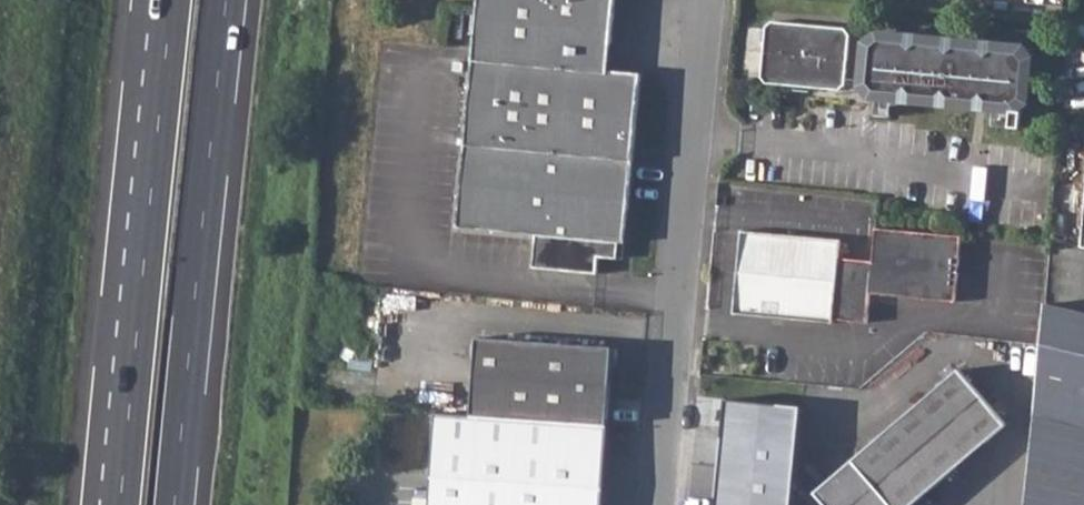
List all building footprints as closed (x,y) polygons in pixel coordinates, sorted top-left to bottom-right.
[(459,225),(538,232),(535,266),(599,272),(601,255),(619,257),(621,241),(627,241),(643,72),(610,69),(616,0),(480,0),(459,225)] [(766,25),(761,73),(769,83),(837,89),(845,82),(850,35),(846,29),(844,27),(772,20),(766,25)] [(874,46),(870,81),(879,92),(1012,106),(1021,97),(1025,61),(1020,54),(993,51),(883,39),(874,46)] [(1012,114),(1011,130),(1023,131),(1024,115),(1012,114)] [(839,261),(840,243),(744,234),(736,315),(833,324),(833,321),(867,323),(870,295),(954,304),(961,235),(877,228),(873,264),(839,261)] [(1035,414),(1026,504),(1083,504),(1083,313),(1045,304),(1035,414)] [(485,333),(478,411),(535,416),(612,424),(620,347),(485,333)] [(819,495),(828,504),(915,504),(1009,425),(962,371),(819,495)] [(432,504),(605,504),(612,424),(535,416),(478,411),(441,407),(432,504)]
